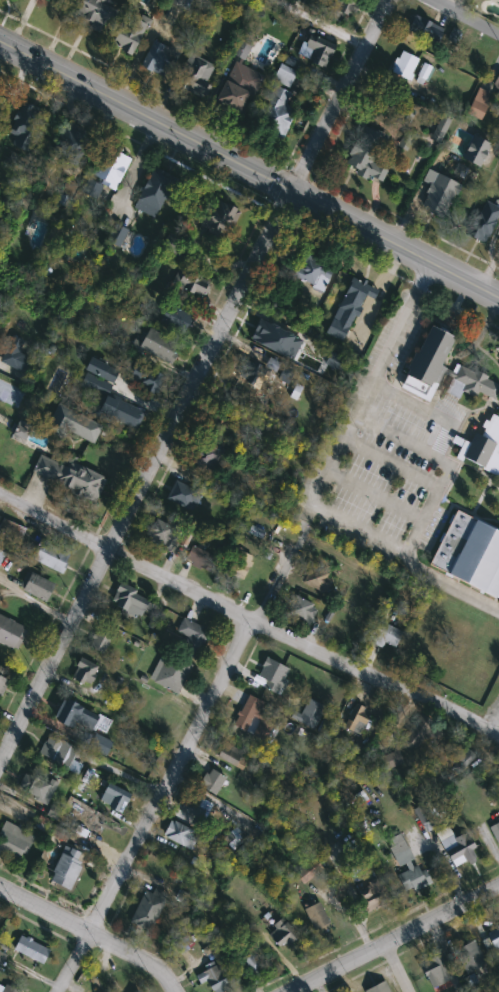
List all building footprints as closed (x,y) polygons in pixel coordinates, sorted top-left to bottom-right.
[(71,19),(80,0),(118,0),(101,34),(71,19)] [(169,2),(170,0),(185,0),(181,8),(169,2)] [(110,46),(127,13),(148,23),(131,57),(110,46)] [(436,45),(407,30),(415,15),(444,31),(436,45)] [(322,70),(300,57),(311,36),(334,48),(322,70)] [(165,80),(140,67),(153,41),(178,54),(165,80)] [(419,60),(408,82),(390,73),(401,51),(419,60)] [(174,87),(190,55),(216,67),(201,100),(174,87)] [(240,114),(215,107),(222,83),(247,90),(240,114)] [(282,140),(256,128),(275,87),(291,95),(287,104),(297,108),(282,140)] [(492,95),(479,121),(466,114),(479,89),(492,95)] [(12,147),(16,136),(8,133),(21,102),(45,112),(29,153),(12,147)] [(396,120),(403,107),(415,113),(407,126),(396,120)] [(343,167),(362,126),(385,136),(372,164),(387,170),(381,184),(343,167)] [(480,168),(461,160),(472,136),(491,145),(480,168)] [(72,168),(55,155),(68,137),(85,151),(72,168)] [(130,159),(115,192),(102,186),(96,199),(83,193),(105,147),(130,159)] [(155,219),(133,208),(153,168),(175,178),(155,219)] [(458,183),(445,220),(420,211),(430,185),(423,183),(427,172),(458,183)] [(224,238),(198,227),(210,198),(236,209),(224,238)] [(467,237),(478,210),(497,217),(485,245),(467,237)] [(104,242),(113,224),(127,231),(118,249),(104,242)] [(333,266),(323,292),(291,280),(301,254),(333,266)] [(212,282),(202,300),(173,285),(183,266),(212,282)] [(327,336),(349,277),(377,288),(373,299),(363,295),(345,343),(327,336)] [(186,335),(159,323),(167,305),(194,317),(186,335)] [(498,388),(498,383),(486,376),(487,374),(459,360),(458,361),(454,359),(450,367),(440,362),(454,335),(448,332),(450,328),(438,322),(436,326),(430,323),(416,351),(414,350),(406,367),(407,368),(405,372),(406,372),(400,385),(427,398),(442,369),(454,375),(466,381),(463,388),(475,394),(477,388),(495,397),(498,388)] [(171,364),(138,349),(147,329),(180,344),(171,364)] [(19,353),(30,359),(23,374),(0,363),(12,336),(25,342),(19,353)] [(237,379),(245,360),(269,370),(260,389),(237,379)] [(137,431),(91,415),(98,394),(79,388),(86,366),(115,376),(108,398),(144,410),(137,431)] [(46,431),(58,405),(102,427),(93,445),(66,432),(62,439),(46,431)] [(228,433),(207,423),(214,411),(234,421),(228,433)] [(492,412),(498,416),(498,475),(481,466),(481,464),(461,454),(460,457),(454,454),(460,444),(450,439),(453,432),(468,440),(474,429),(481,433),(484,425),(481,424),(485,417),(488,419),(492,412)] [(220,444),(225,473),(198,478),(192,449),(220,444)] [(95,504),(31,474),(41,453),(105,482),(95,504)] [(197,506),(171,506),(171,485),(197,485),(197,506)] [(494,595),(498,585),(498,526),(472,513),(471,515),(455,507),(428,562),(494,595)] [(146,529),(165,518),(179,541),(160,553),(146,529)] [(17,546),(0,537),(0,527),(4,519),(26,530),(17,546)] [(62,574),(31,562),(39,542),(70,554),(62,574)] [(185,557),(195,545),(216,561),(205,574),(185,557)] [(253,559),(243,579),(226,571),(237,551),(253,559)] [(302,581),(314,566),(331,580),(320,595),(302,581)] [(45,603),(22,591),(30,574),(54,586),(45,603)] [(109,606),(118,585),(149,598),(140,619),(109,606)] [(286,615),(295,597),(317,608),(309,626),(286,615)] [(14,654),(0,647),(0,617),(26,630),(14,654)] [(197,659),(181,652),(187,638),(177,633),(183,619),(210,631),(197,659)] [(88,647),(103,620),(118,629),(102,655),(88,647)] [(382,649),(368,642),(378,621),(402,633),(394,649),(384,644),(382,649)] [(70,681),(80,659),(98,667),(89,689),(70,681)] [(153,682),(167,659),(183,668),(177,676),(185,681),(176,696),(153,682)] [(253,687),(261,659),(286,666),(279,694),(253,687)] [(1,699),(0,699),(0,673),(10,677),(1,699)] [(273,721),(265,742),(252,736),(259,721),(252,718),(246,731),(234,726),(247,695),(264,702),(259,715),(273,721)] [(98,716),(91,731),(75,723),(72,730),(53,720),(63,699),(98,716)] [(358,736),(343,729),(356,704),(371,712),(358,736)] [(436,740),(410,750),(402,728),(428,718),(436,740)] [(77,748),(72,762),(81,766),(78,774),(39,759),(48,736),(77,748)] [(213,756),(221,741),(249,756),(241,771),(213,756)] [(19,791),(32,767),(59,783),(46,807),(19,791)] [(198,784),(213,769),(226,781),(211,796),(198,784)] [(98,802),(106,788),(127,799),(119,813),(98,802)] [(200,835),(190,855),(163,840),(173,821),(200,835)] [(21,864),(0,855),(0,833),(5,822),(34,835),(21,864)] [(490,826),(498,822),(498,843),(497,844),(490,826)] [(453,869),(441,842),(466,832),(477,859),(453,869)] [(400,871),(389,847),(404,840),(424,885),(406,894),(397,872),(400,871)] [(69,891),(48,881),(64,846),(85,855),(69,891)] [(367,914),(355,890),(378,878),(390,902),(367,914)] [(152,895),(155,888),(169,896),(149,934),(129,923),(145,891),(152,895)] [(331,928),(317,936),(304,910),(319,902),(331,928)] [(279,920),(298,934),(285,951),(266,938),(279,920)] [(486,934),(498,926),(498,950),(496,952),(486,934)] [(42,964),(13,950),(21,936),(49,950),(42,964)] [(454,952),(473,941),(486,963),(466,975),(454,952)] [(265,964),(254,973),(238,954),(248,945),(265,964)] [(454,986),(442,991),(434,991),(420,965),(438,955),(454,986)] [(231,987),(224,991),(211,991),(200,976),(215,965),(231,987)] [(24,988),(22,991),(1,991),(7,980),(24,988)] [(386,981),(391,991),(365,991),(386,981)]
